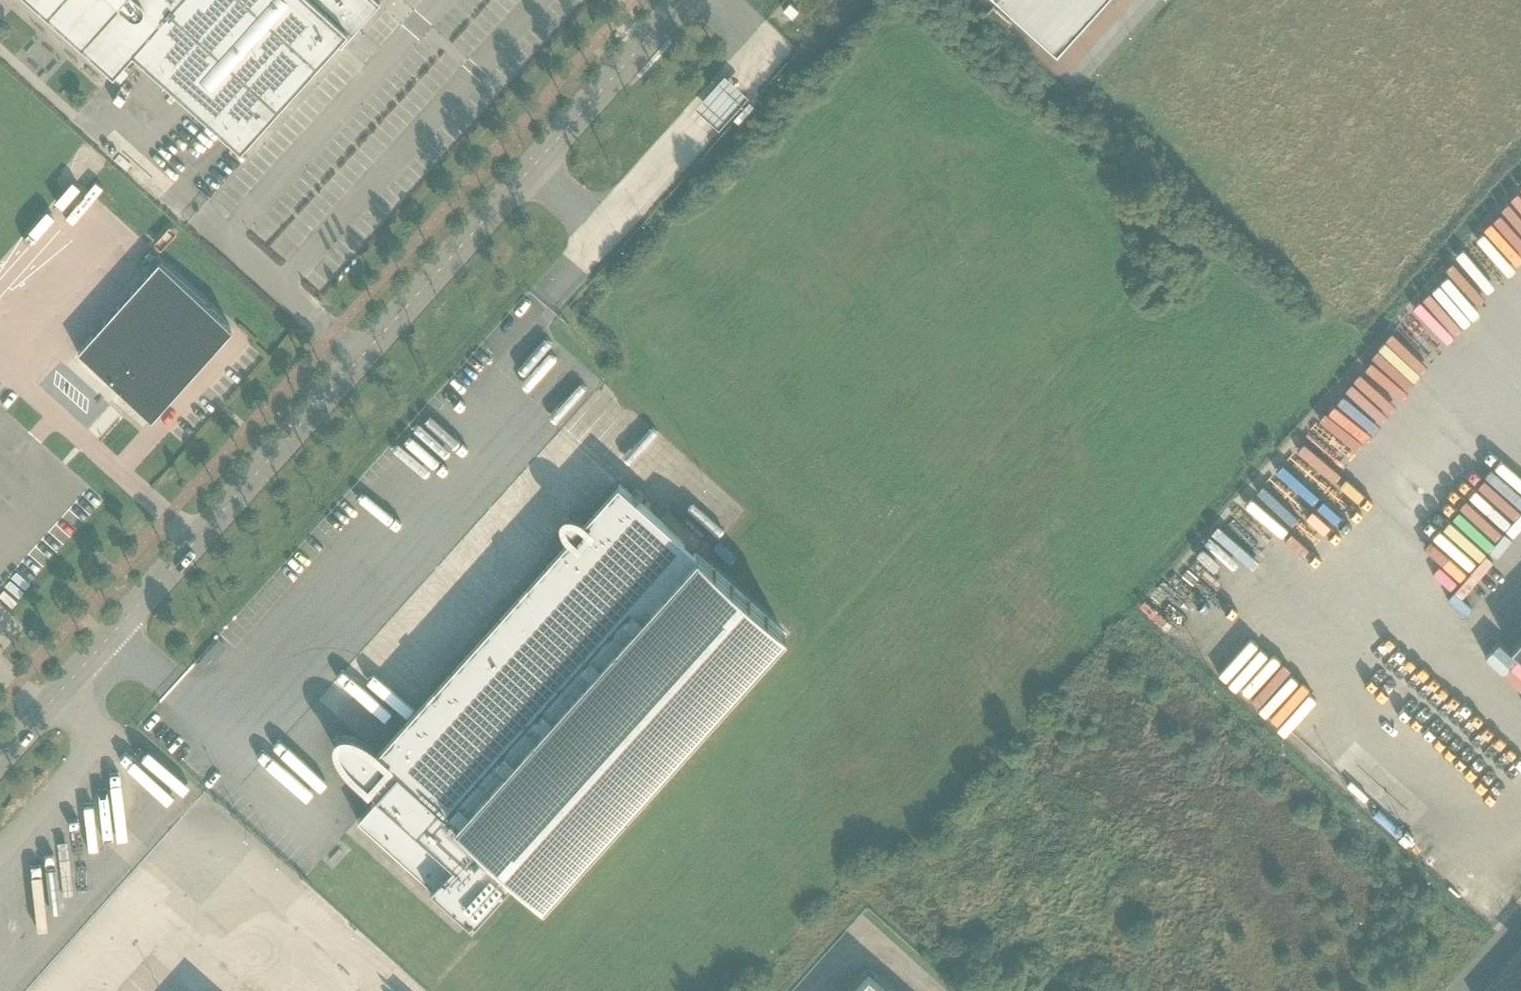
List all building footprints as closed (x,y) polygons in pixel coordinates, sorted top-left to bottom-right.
[(133,54),(241,151),(338,43),(341,46),(380,3),(377,0),(30,0),(113,75),(133,54)] [(1057,53),(1104,0),(998,0),(1057,53)] [(800,10),(790,2),(784,9),(793,17),(800,10)] [(727,67),(699,100),(722,119),(750,86),(727,67)] [(231,326),(160,262),(79,352),(150,416),(231,326)] [(1409,374),(1395,388),(1431,421),(1444,406),(1409,374)] [(544,903),(786,633),(620,483),(584,522),(577,517),(573,515),(563,517),(562,523),(564,530),(571,537),(381,748),(374,741),(370,746),(357,739),(349,736),(338,738),(336,747),(343,762),(350,771),(346,776),(362,790),(366,785),(379,797),(358,820),(432,885),(431,887),(472,925),(515,877),(544,903)] [(1499,754),(1385,648),(1371,663),(1447,733),(1438,743),(1476,778),(1499,754)] [(869,975),(854,990),(887,990),(869,975)]
